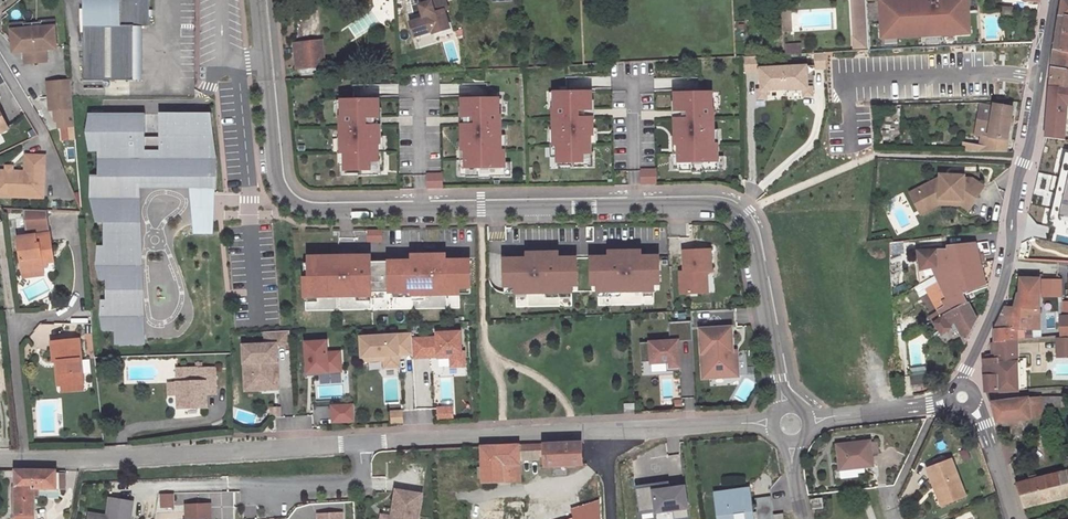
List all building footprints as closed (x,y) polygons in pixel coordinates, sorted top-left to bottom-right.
[(85,77),(105,77),(135,76),(135,24),(150,24),(150,0),(85,0),(85,77)] [(416,14),(418,19),(405,24),(408,37),(428,32),(429,35),(444,31),(440,13),(442,12),(439,0),(435,0),(433,0),(417,0),(419,6),(415,8),(416,14)] [(850,21),(864,20),(864,0),(849,0),(850,21)] [(877,3),(879,43),(919,41),(919,40),(952,38),(952,40),(967,39),(965,0),(947,0),(936,0),(936,2),(929,3),(929,0),(921,0),(921,1),(877,3)] [(1038,8),(1039,0),(1007,0),(1007,1),(1038,8)] [(1060,3),(1056,21),(1067,23),(1067,4),(1060,3)] [(999,11),(999,24),(1008,24),(1008,13),(999,11)] [(347,24),(354,37),(379,25),(373,12),(347,24)] [(787,13),(779,13),(780,37),(788,37),(787,13)] [(403,17),(405,24),(418,19),(416,14),(403,17)] [(864,20),(850,21),(851,46),(865,45),(864,20)] [(1056,21),(1053,36),(1050,54),(1067,58),(1067,23),(1056,21)] [(23,29),(8,31),(9,52),(20,51),(21,64),(42,62),(41,50),(52,49),(50,27),(35,28),(35,23),(22,24),(23,29)] [(316,42),(294,44),(296,68),(318,65),(316,42)] [(290,68),(296,68),(294,44),(288,44),(290,68)] [(866,55),(865,45),(851,46),(852,56),(866,55)] [(1050,54),(1048,62),(1047,68),(1047,72),(1067,76),(1067,58),(1050,54)] [(752,60),(742,61),(742,76),(753,75),(752,60)] [(339,66),(326,66),(328,79),(340,79),(339,66)] [(803,69),(757,71),(758,93),(754,93),(754,102),(763,101),(762,93),(800,92),(800,100),(809,99),(808,91),(804,91),(803,69)] [(1046,91),(1067,94),(1067,76),(1047,72),(1046,81),(1046,91)] [(105,77),(85,77),(80,88),(100,88),(105,77)] [(66,82),(43,84),(44,99),(67,97),(66,82)] [(1046,91),(1043,123),(1042,143),(1059,146),(1062,110),(1067,111),(1067,94),(1046,91)] [(587,94),(550,95),(550,112),(549,112),(549,148),(553,148),(553,160),(553,169),(566,168),(566,170),(589,170),(589,155),(586,155),(586,138),(589,138),(588,120),(586,121),(586,112),(587,112),(587,94)] [(707,96),(671,96),(671,114),(675,114),(675,122),(671,122),(671,147),(674,147),(674,174),(687,174),(687,176),(698,176),(698,174),(713,174),(713,148),(708,148),(708,140),(709,140),(709,113),(707,113),(707,96)] [(67,97),(44,99),(45,111),(50,111),(68,109),(67,97)] [(495,100),(458,100),(458,118),(463,117),(463,126),(458,126),(458,151),(461,151),(462,178),(475,178),(475,180),(486,179),(486,178),(501,178),(500,151),(496,151),(496,143),(497,143),(497,117),(495,117),(495,100)] [(375,101),(338,102),(338,119),(336,119),(337,154),(340,154),(341,166),(341,175),(354,175),(354,177),(376,177),(376,161),(374,162),(373,144),(376,144),(376,127),(374,127),(373,119),(375,119),(375,101)] [(993,111),(994,108),(981,105),(975,134),(982,135),(988,137),(993,111)] [(994,108),(993,111),(988,137),(1006,140),(1012,108),(994,105),(994,108)] [(68,109),(50,111),(51,122),(54,121),(55,129),(70,128),(68,109)] [(139,115),(82,116),(83,157),(93,157),(94,177),(84,177),(84,202),(90,226),(97,226),(98,332),(110,332),(111,345),(138,344),(136,190),(192,189),(193,223),(208,223),(206,114),(156,115),(157,140),(140,140),(139,115)] [(988,137),(982,135),(980,147),(979,151),(1003,153),(1006,140),(988,137)] [(1058,172),(1052,197),(1057,198),(1053,211),(1049,210),(1044,228),(1049,229),(1045,243),(1067,248),(1067,156),(1063,173),(1058,172)] [(1063,173),(1067,156),(1060,156),(1056,171),(1058,172),(1063,173)] [(0,173),(0,199),(38,199),(39,158),(20,158),(20,174),(0,173)] [(657,170),(643,170),(643,184),(657,184),(657,170)] [(441,173),(427,174),(427,187),(441,187),(441,173)] [(921,210),(934,204),(958,205),(967,210),(979,191),(967,184),(959,183),(959,180),(935,179),(935,183),(912,194),(921,210)] [(905,198),(916,219),(935,209),(956,210),(964,215),(967,210),(958,205),(934,204),(921,210),(912,194),(905,198)] [(1057,198),(1052,197),(1050,196),(1047,209),(1049,210),(1053,211),(1057,198)] [(41,269),(41,265),(40,259),(48,258),(45,235),(42,212),(19,211),(22,238),(12,239),(16,272),(37,269),(41,269)] [(377,232),(363,232),(363,243),(377,243),(377,232)] [(940,316),(966,303),(986,294),(974,243),(946,247),(946,251),(917,252),(919,269),(931,268),(934,274),(937,281),(924,286),(940,316)] [(1053,262),(1054,255),(1038,253),(1037,260),(1053,262)] [(706,254),(679,254),(679,276),(675,276),(675,286),(682,285),(683,297),(702,297),(702,275),(706,275),(706,254)] [(333,258),(304,258),(304,265),(304,279),(299,279),(300,298),(366,297),(366,294),(407,294),(407,296),(454,296),(454,289),(465,289),(464,262),(440,262),(440,263),(408,264),(408,263),(407,263),(365,263),(365,264),(333,265),(333,258)] [(523,261),(499,261),(499,288),(510,288),(510,295),(566,294),(566,287),(572,287),(571,260),(552,261),(552,262),(523,262),(523,261)] [(604,260),(586,260),(586,288),(592,287),(592,294),(648,294),(648,287),(654,287),(654,260),(635,260),(635,261),(605,261),(605,260),(604,260)] [(916,285),(934,274),(931,268),(919,269),(916,285)] [(17,281),(39,278),(37,269),(16,272),(17,281)] [(1010,335),(1033,334),(1032,284),(1013,284),(1013,313),(999,313),(995,322),(989,335),(990,346),(1010,345),(1010,335)] [(1036,284),(1036,299),(1054,299),(1054,284),(1036,284)] [(415,308),(447,308),(447,297),(415,297),(415,308)] [(966,303),(940,316),(930,322),(931,324),(937,321),(947,317),(965,311),(969,310),(966,303)] [(937,321),(931,324),(937,334),(946,329),(950,334),(956,330),(962,342),(973,319),(969,310),(965,311),(947,317),(937,321)] [(1056,342),(1067,341),(1067,320),(1056,320),(1056,342)] [(665,345),(635,346),(636,365),(646,365),(646,367),(661,366),(662,375),(675,374),(673,344),(687,344),(686,325),(664,326),(665,345)] [(283,329),(272,330),(273,343),(284,342),(283,329)] [(259,330),(259,343),(270,342),(270,343),(273,343),(272,330),(259,330)] [(694,332),(697,381),(732,379),(731,366),(723,367),(723,355),(727,355),(726,331),(694,332)] [(431,340),(414,341),(415,360),(425,359),(425,356),(428,356),(428,359),(432,359),(432,360),(444,360),(445,369),(459,368),(458,354),(455,354),(454,334),(431,335),(431,340)] [(406,336),(354,338),(356,359),(378,358),(378,362),(378,369),(393,369),(393,357),(407,356),(406,341),(406,336)] [(321,340),(300,341),(301,372),(335,371),(334,352),(321,352),(321,340)] [(414,341),(406,341),(407,356),(407,360),(415,360),(414,341)] [(259,343),(237,344),(238,374),(247,374),(254,380),(254,388),(272,388),(270,343),(270,342),(259,343)] [(1067,344),(1051,345),(1051,361),(1067,360),(1067,347),(1067,344)] [(54,391),(57,390),(74,388),(77,388),(73,345),(46,348),(48,366),(51,366),(54,391)] [(1012,394),(1012,345),(1010,345),(990,346),(992,362),(979,363),(980,377),(981,395),(1012,394)] [(912,367),(912,375),(924,374),(923,366),(912,367)] [(160,386),(172,386),(172,400),(173,411),(200,410),(200,399),(200,393),(211,392),(210,371),(196,372),(196,367),(190,367),(190,372),(160,372),(160,386)] [(247,374),(238,374),(239,389),(254,388),(254,380),(247,374)] [(925,380),(909,381),(909,390),(926,389),(925,380)] [(172,400),(172,386),(160,386),(161,400),(172,400)] [(75,395),(74,388),(57,390),(58,397),(75,395)] [(1045,400),(1018,401),(984,406),(990,423),(1037,420),(1037,410),(1067,409),(1067,401),(1045,400)] [(332,406),(332,422),(353,421),(352,405),(332,406)] [(277,407),(268,407),(269,417),(277,417),(277,407)] [(449,408),(437,408),(438,420),(450,419),(449,408)] [(400,411),(389,412),(389,423),(400,423),(400,411)] [(836,443),(839,471),(871,467),(867,439),(836,443)] [(480,445),(483,481),(520,479),(519,456),(543,455),(544,465),(582,464),(581,442),(480,445)] [(962,462),(969,460),(966,450),(958,453),(962,462)] [(926,470),(932,487),(939,484),(947,502),(964,495),(950,461),(926,470)] [(27,473),(10,473),(10,485),(27,485),(27,496),(33,496),(33,488),(59,488),(59,474),(50,474),(50,471),(27,471),(27,473)] [(1021,512),(1067,499),(1067,473),(1012,486),(1021,512)] [(639,513),(655,510),(672,508),(674,518),(678,518),(689,517),(684,486),(670,488),(669,486),(669,484),(665,485),(666,488),(663,488),(662,485),(636,489),(639,513)] [(939,484),(932,487),(940,504),(947,502),(939,484)] [(27,518),(27,496),(27,485),(10,485),(9,518),(27,518)] [(712,492),(716,518),(754,518),(750,492),(722,495),(722,491),(712,492)] [(415,497),(391,493),(386,518),(412,518),(415,497)] [(174,507),(173,494),(159,494),(160,508),(174,507)] [(87,512),(86,518),(128,518),(132,502),(108,497),(105,515),(87,512)] [(755,502),(756,516),(772,514),(771,500),(755,502)] [(209,503),(185,504),(185,518),(210,518),(209,503)] [(597,504),(573,510),(573,518),(598,518),(597,504)] [(639,513),(640,518),(656,518),(657,518),(655,510),(639,513)]
